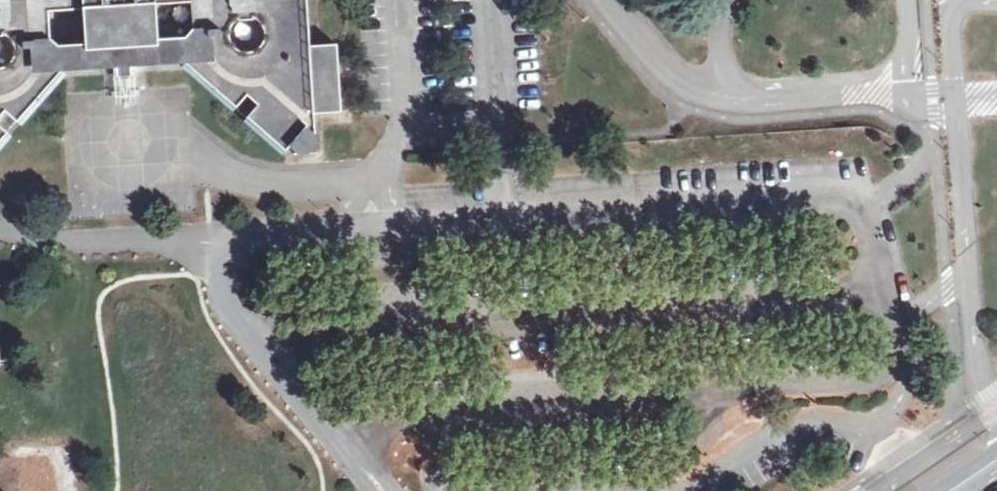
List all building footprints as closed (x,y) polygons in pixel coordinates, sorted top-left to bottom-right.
[(18,121),(63,72),(89,70),(89,65),(119,63),(120,79),(133,79),(132,62),(162,60),(162,65),(188,64),(239,107),(259,84),(270,93),(249,117),(288,151),(290,149),(307,129),(310,126),(304,120),(309,115),(316,114),(342,113),(338,45),(311,46),(308,0),(0,0),(0,105),(18,121)] [(9,132),(0,125),(0,142),(9,132)] [(290,149),(296,155),(313,135),(307,129),(290,149)] [(313,135),(296,155),(318,153),(317,130),(313,135)]
